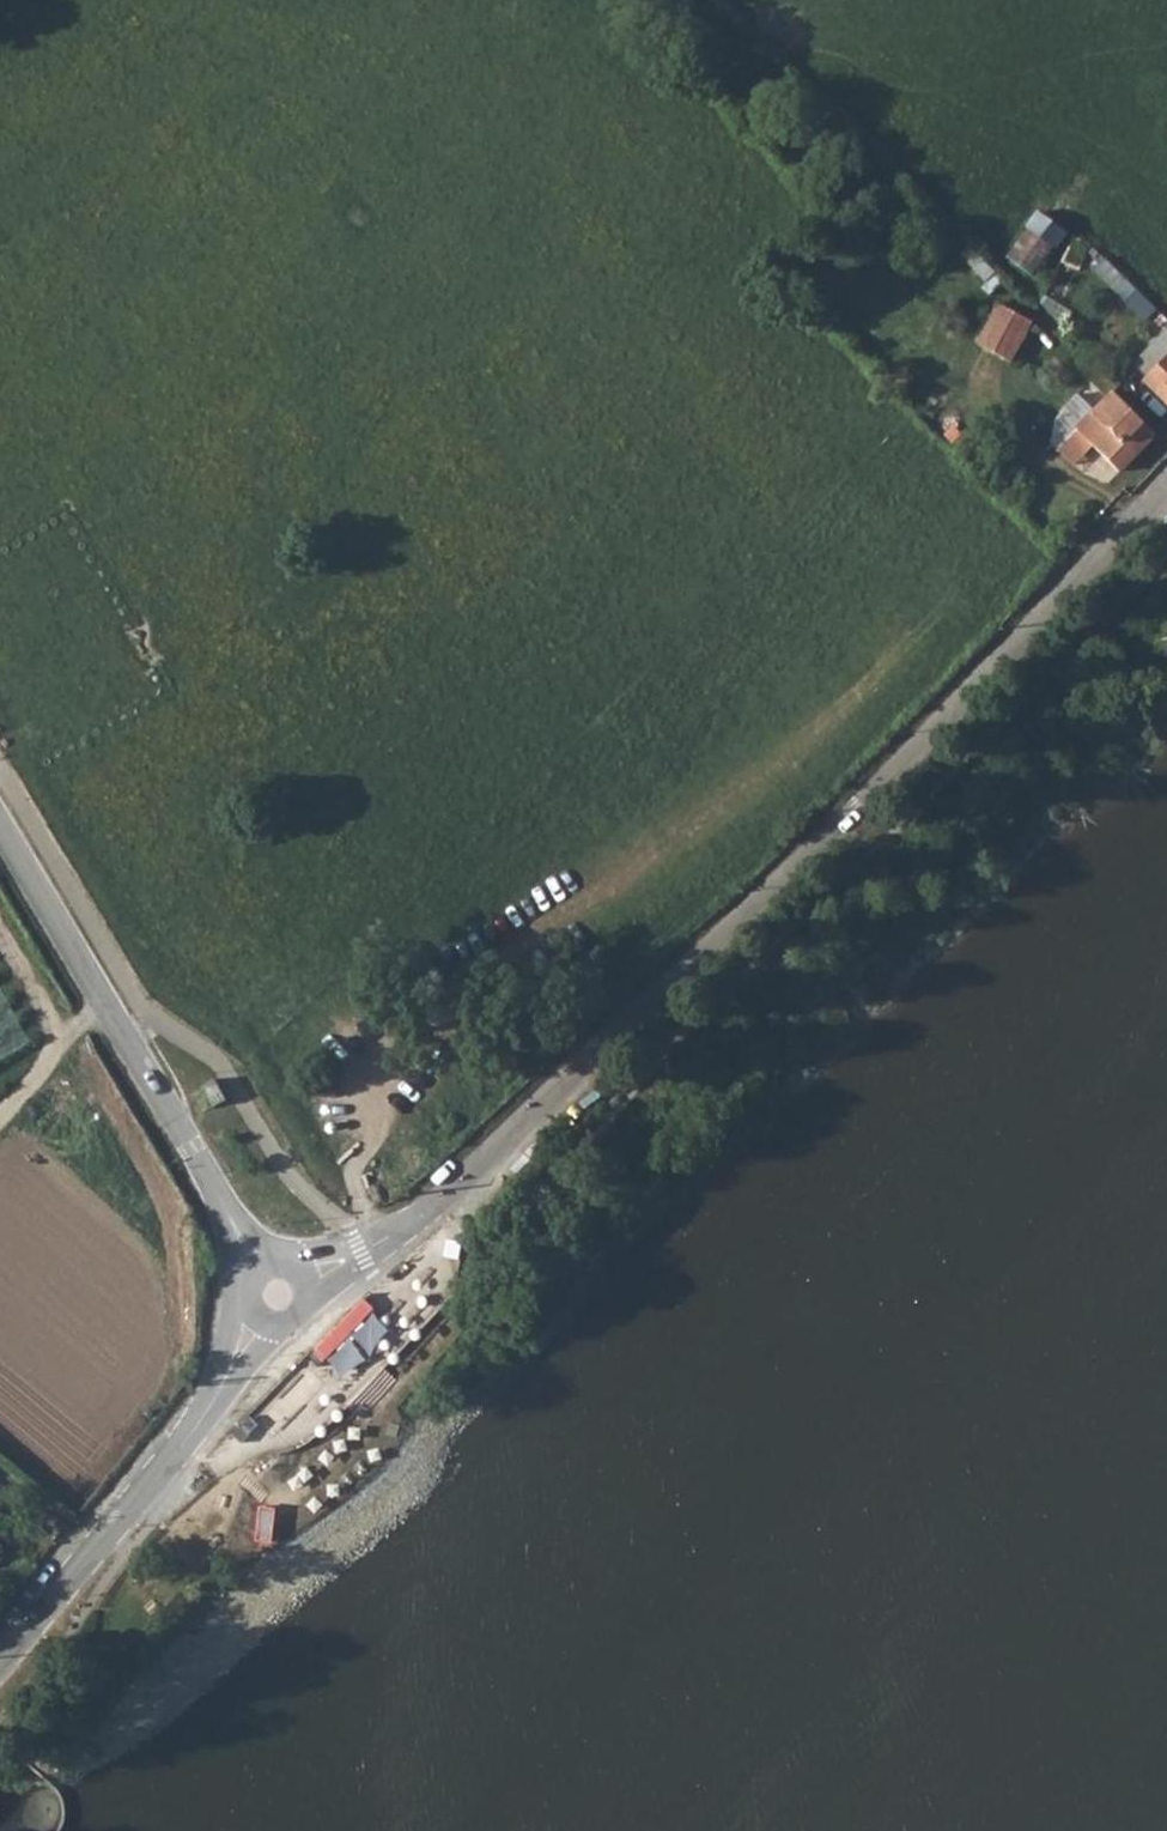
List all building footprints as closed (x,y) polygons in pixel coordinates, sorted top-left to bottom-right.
[(1040,209),(1010,257),(1039,276),(1070,228),(1040,209)] [(996,313),(973,361),(1005,376),(1028,327),(996,313)] [(1144,384),(1166,404),(1166,360),(1144,384)] [(1106,430),(1081,457),(1109,485),(1153,439),(1117,404),(1099,424),(1106,430)] [(339,1326),(316,1349),(327,1360),(350,1336),(339,1326)]
